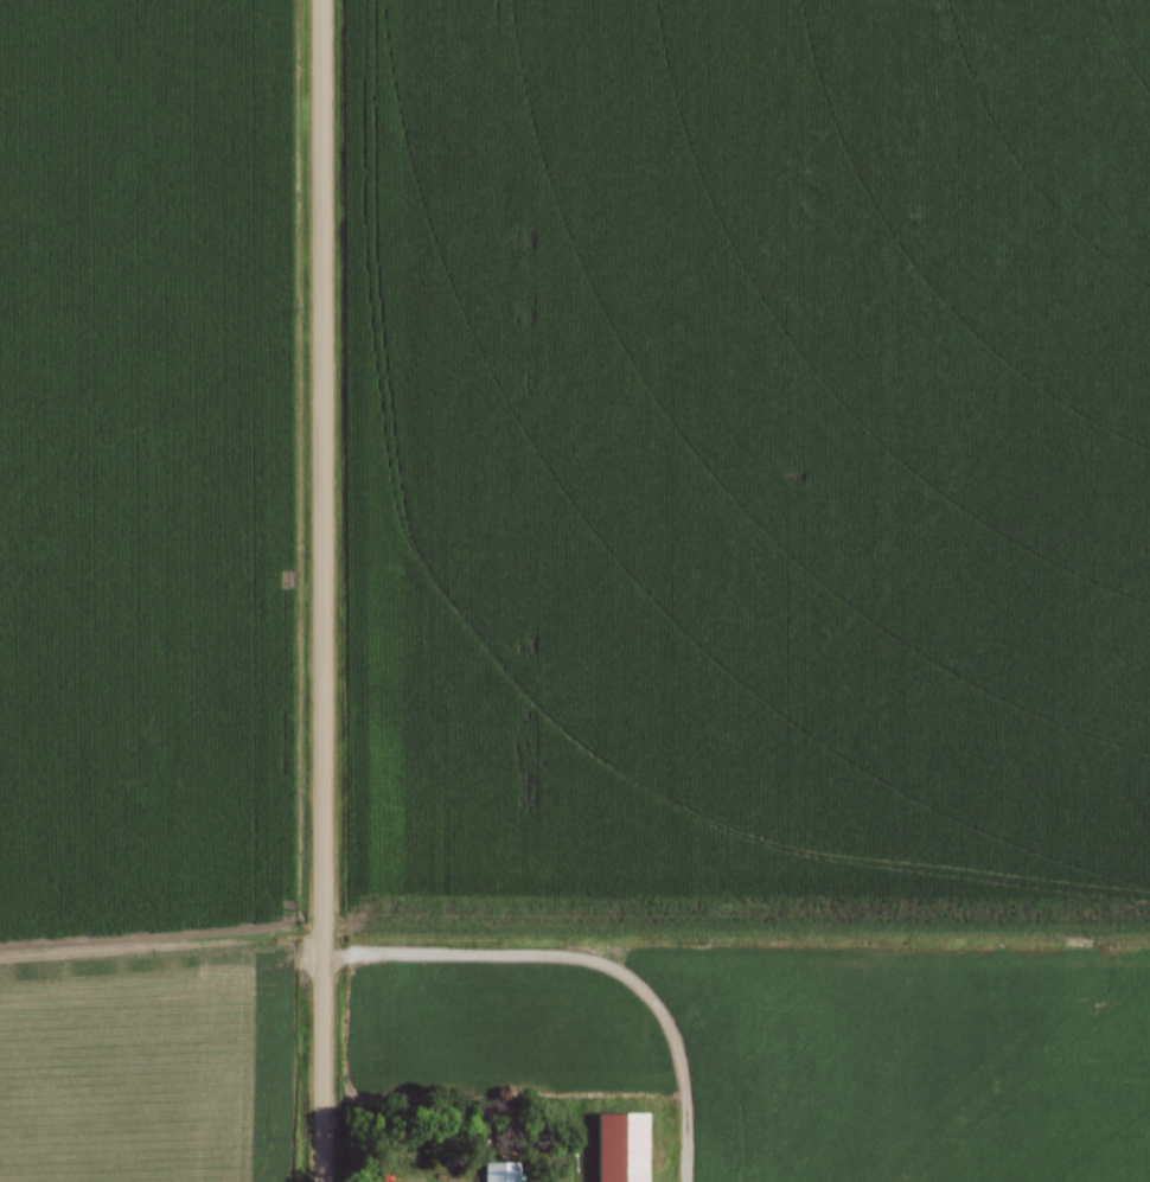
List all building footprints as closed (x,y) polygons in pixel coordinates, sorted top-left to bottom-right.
[(643,1114),(643,1181),(596,1181),(595,1114),(643,1114)] [(483,1181),(512,1181),(512,1164),(483,1164),(483,1181)]
